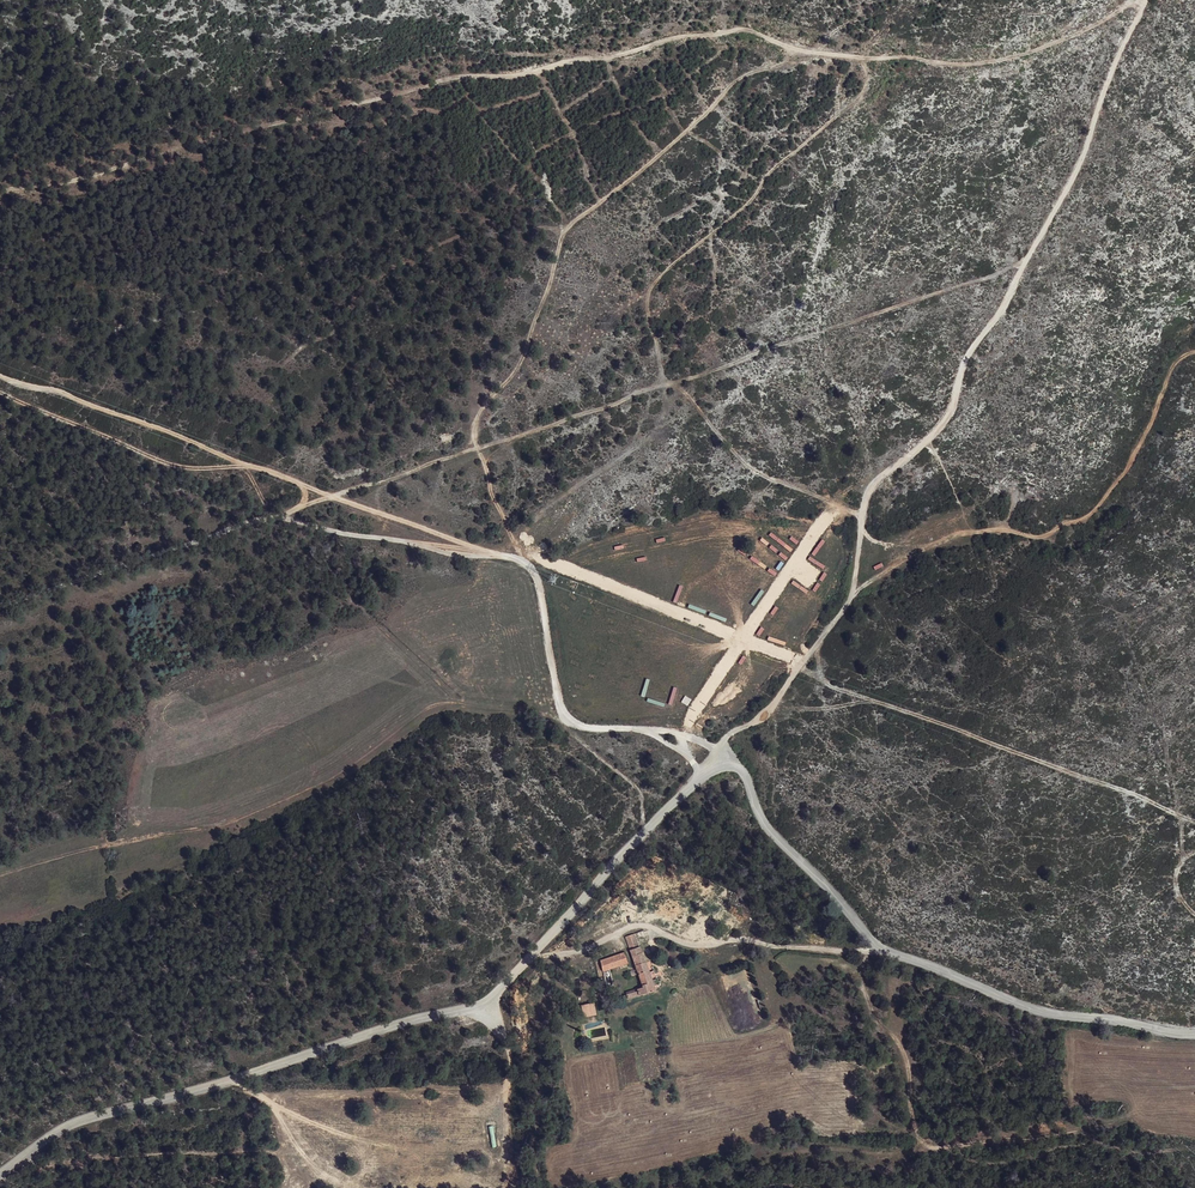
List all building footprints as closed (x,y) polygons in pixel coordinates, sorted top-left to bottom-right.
[(636,934),(627,937),(637,971),(647,966),(644,958),(637,937),(636,934)] [(624,953),(601,959),(602,970),(610,968),(627,963),(624,953)] [(647,966),(637,971),(642,988),(629,992),(631,998),(655,990),(654,986),(648,970),(647,966)] [(610,968),(602,970),(606,988),(613,986),(610,968)] [(654,969),(648,970),(654,986),(658,984),(654,969)] [(594,1004),(582,1008),(585,1013),(595,1012),(594,1004)]
